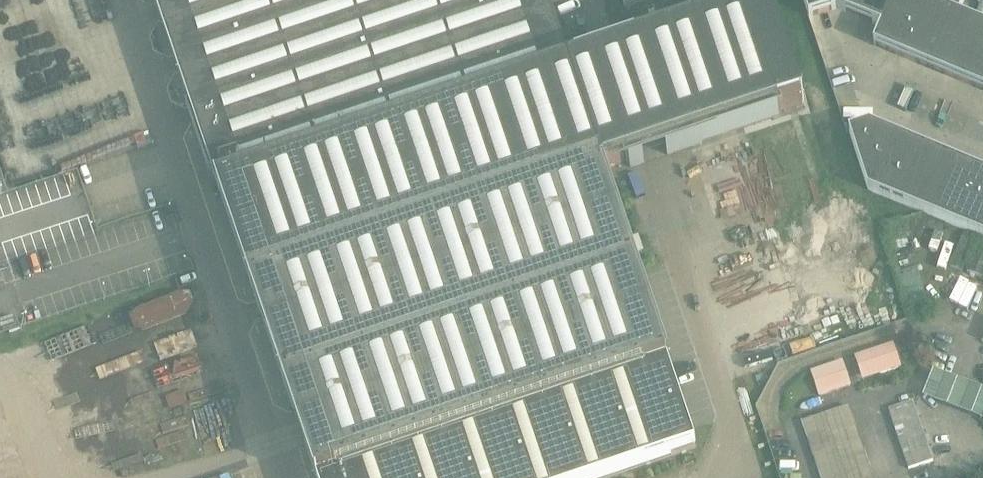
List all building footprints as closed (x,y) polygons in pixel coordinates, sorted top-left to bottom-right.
[(317,477),(608,477),(697,448),(603,169),(626,162),(628,166),(781,115),(780,111),(804,103),(770,5),(759,9),(756,0),(713,0),(720,22),(570,72),(546,0),(156,0),(317,477)] [(625,10),(654,0),(621,0),(625,10)] [(982,90),(982,25),(923,0),(804,0),(810,17),(837,8),(882,27),(874,45),(982,90)] [(959,13),(965,0),(927,0),(959,13)] [(982,238),(982,172),(870,125),(849,131),(869,190),(982,238)] [(950,267),(962,273),(975,244),(962,239),(950,267)] [(982,279),(982,248),(978,246),(968,273),(982,279)] [(851,359),(860,390),(907,375),(897,344),(851,359)] [(845,359),(812,369),(820,395),(852,385),(845,359)] [(914,402),(889,410),(912,477),(933,477),(939,476),(914,402)] [(822,477),(875,477),(854,405),(805,419),(822,477)]
